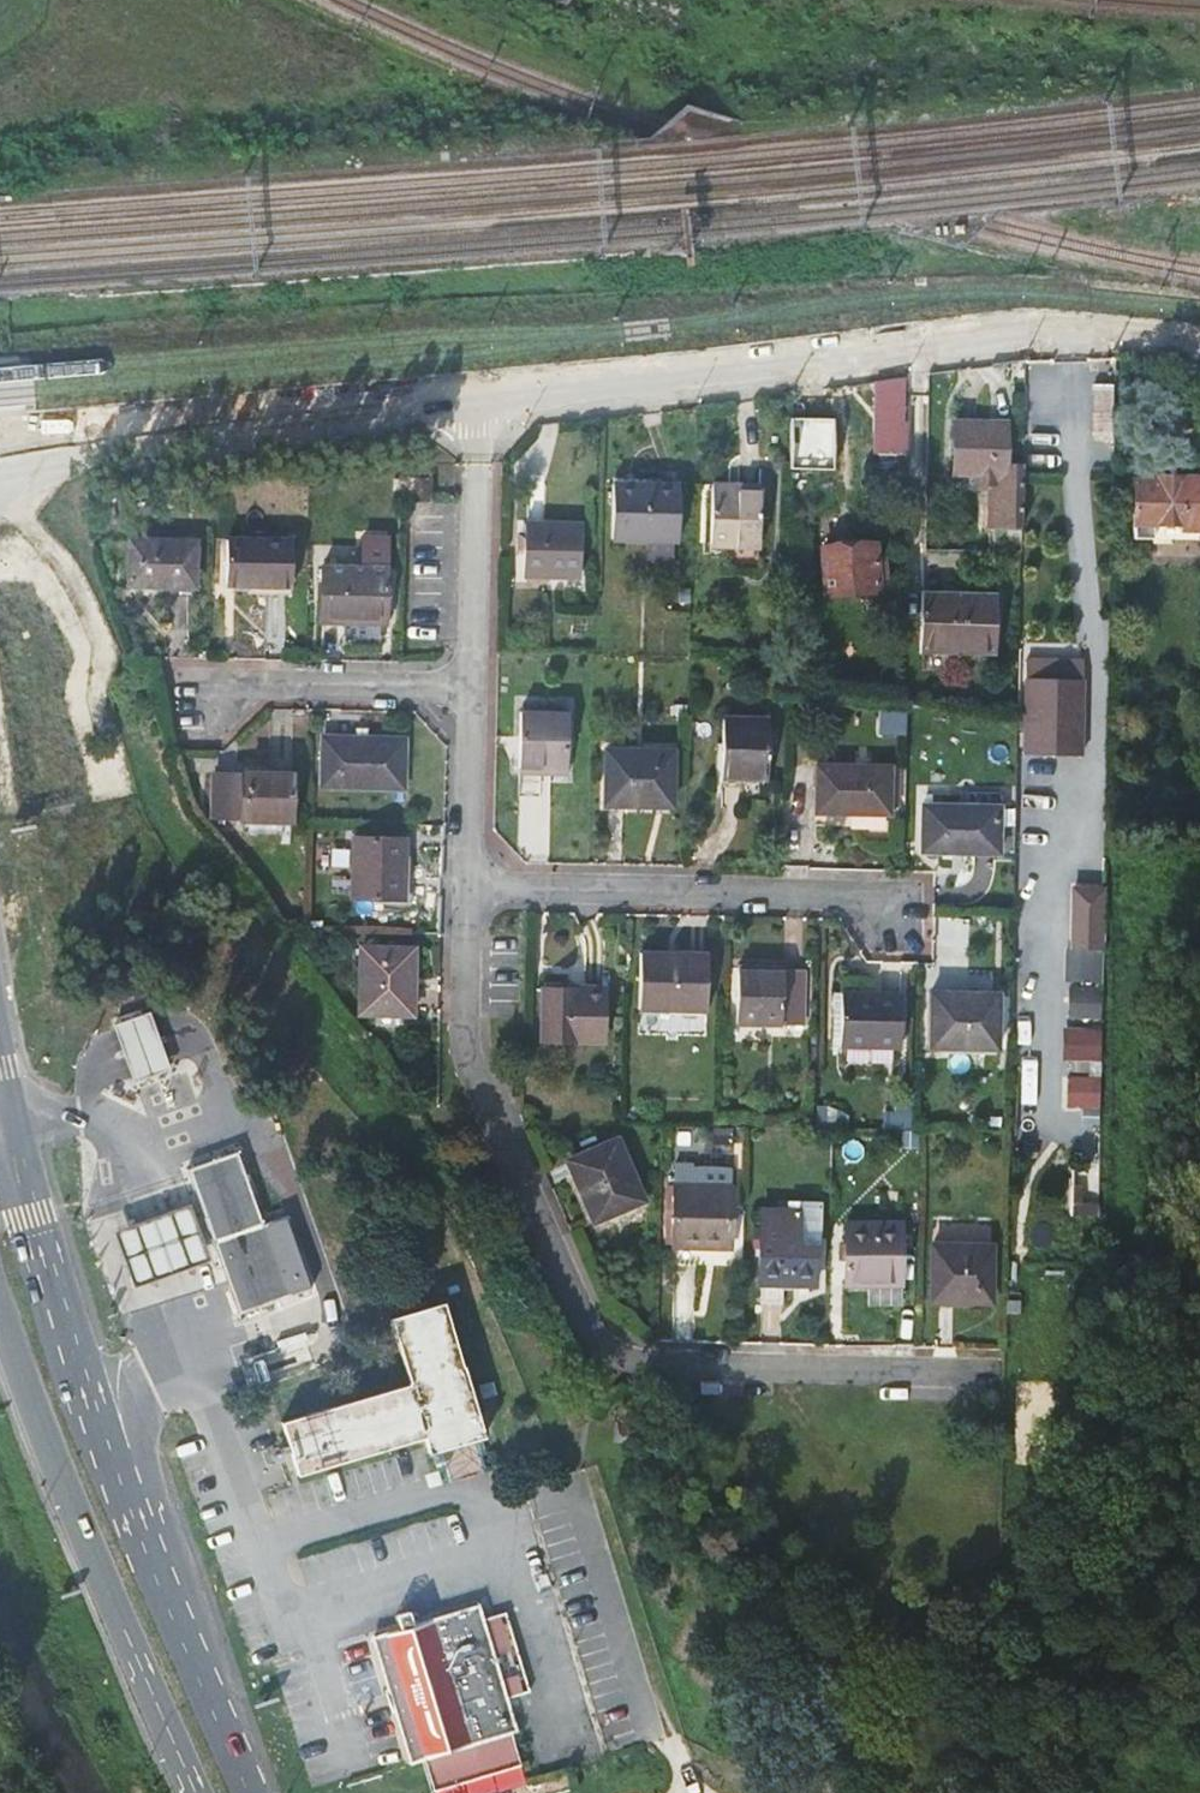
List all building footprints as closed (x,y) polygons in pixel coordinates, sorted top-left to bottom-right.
[(885,381),(883,453),(909,454),(911,377),(885,381)] [(1099,382),(1097,435),(1115,436),(1116,382),(1099,382)] [(956,428),(955,480),(992,481),(991,526),(1023,526),(1024,467),(1005,467),(1006,429),(956,428)] [(1135,484),(1135,544),(1153,544),(1153,528),(1178,529),(1178,538),(1199,538),(1199,478),(1157,477),(1157,485),(1135,484)] [(728,484),(713,484),(712,545),(760,545),(761,491),(728,491),(728,484)] [(680,486),(611,486),(611,540),(679,542),(680,486)] [(991,526),(991,551),(1023,552),(1023,526),(991,526)] [(582,530),(525,529),(525,582),(581,583),(582,530)] [(226,539),(226,583),(292,584),(292,539),(226,539)] [(649,541),(649,559),(675,560),(675,542),(649,541)] [(194,545),(127,544),(126,592),(193,593),(194,545)] [(877,545),(823,550),(829,598),(881,593),(882,598),(890,597),(886,559),(879,560),(877,545)] [(389,567),(324,566),(323,622),(388,623),(389,567)] [(999,596),(925,595),(923,653),(998,655),(999,596)] [(1034,717),(1034,738),(1034,760),(1080,762),(1083,685),(1026,684),(1026,717),(1034,717)] [(572,715),(523,714),(522,771),(553,771),(553,777),(571,777),(572,715)] [(774,722),(726,721),(725,780),(772,781),(774,722)] [(1034,738),(1025,738),(1025,760),(1034,760),(1034,738)] [(408,743),(328,742),(326,785),(406,786),(408,743)] [(676,753),(610,752),(609,807),(676,809),(676,753)] [(894,767),(821,766),(820,814),(893,815),(894,767)] [(294,776),(216,774),(216,820),(293,821),(294,776)] [(1000,808),(925,806),(925,851),(999,853),(1000,808)] [(409,840),(357,839),(355,899),(408,900),(409,840)] [(1076,908),(1075,967),(1105,967),(1106,908),(1076,908)] [(1106,908),(1105,967),(1105,972),(1131,972),(1132,909),(1106,908)] [(409,946),(366,944),(365,1011),(411,1012),(412,981),(407,981),(409,946)] [(705,958),(638,956),(637,1012),(704,1012),(705,958)] [(800,971),(735,970),(734,1026),(800,1027),(800,971)] [(603,994),(543,992),(541,1044),(602,1046),(603,994)] [(998,995),(933,994),(931,1048),(997,1049),(998,995)] [(901,998),(841,997),(840,1047),(900,1048),(901,998)] [(171,1044),(161,1017),(125,1028),(135,1055),(145,1084),(181,1073),(171,1044)] [(1066,1024),(1065,1057),(1103,1058),(1104,1025),(1066,1024)] [(1102,1074),(1070,1073),(1069,1104),(1101,1105),(1102,1074)] [(737,1127),(676,1125),(676,1160),(736,1161),(737,1127)] [(616,1137),(565,1160),(592,1221),(643,1199),(616,1137)] [(197,1201),(217,1257),(238,1314),(312,1288),(287,1215),(263,1224),(237,1152),(187,1169),(197,1201)] [(728,1185),(674,1184),(672,1246),(697,1247),(698,1241),(728,1242),(728,1185)] [(217,1257),(197,1201),(172,1210),(141,1221),(117,1229),(113,1231),(133,1288),(137,1286),(161,1278),(188,1267),(217,1257)] [(796,1211),(759,1210),(758,1283),(813,1283),(814,1247),(796,1247),(796,1211)] [(902,1223),(845,1224),(845,1284),(871,1284),(871,1279),(902,1279),(902,1223)] [(993,1245),(933,1244),(933,1299),(993,1300),(993,1245)] [(281,1422),(297,1475),(424,1437),(428,1453),(485,1437),(463,1365),(462,1366),(443,1302),(390,1318),(410,1384),(393,1388),(281,1422)] [(613,1442),(670,1443),(670,1410),(614,1410),(613,1442)] [(448,1479),(489,1467),(480,1439),(440,1450),(448,1479)] [(478,1605),(373,1637),(410,1762),(424,1758),(433,1789),(520,1762),(511,1732),(516,1730),(507,1698),(530,1691),(506,1612),(482,1619),(478,1605)]
